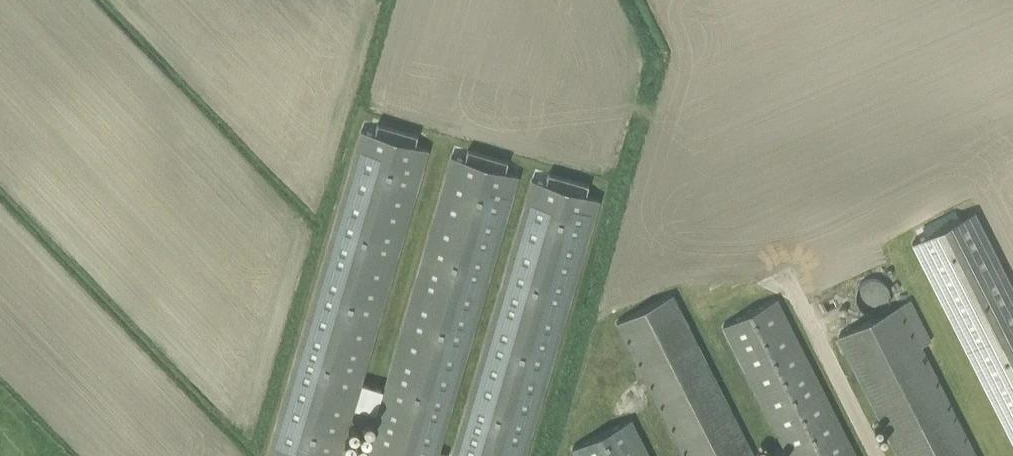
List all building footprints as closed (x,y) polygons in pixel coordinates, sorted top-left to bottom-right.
[(339,452),(427,149),(414,146),(417,135),(376,124),(373,134),(361,130),(266,455),(354,455),(339,452)] [(352,407),(376,414),(364,455),(436,455),(517,176),(504,172),(507,162),(467,150),(464,160),(451,156),(383,388),(360,382),(352,407)] [(451,455),(524,455),(598,199),(585,195),(588,185),(548,173),(545,184),(531,180),(451,455)] [(973,213),(911,245),(1012,447),(1012,293),(973,213)] [(696,338),(672,294),(616,323),(639,366),(684,455),(755,455),(696,338)] [(777,296),(721,324),(788,455),(856,455),(777,296)] [(898,306),(837,337),(897,455),(973,455),(918,347),(932,340),(911,300),(898,306)] [(569,448),(573,455),(649,455),(630,419),(569,448)]
